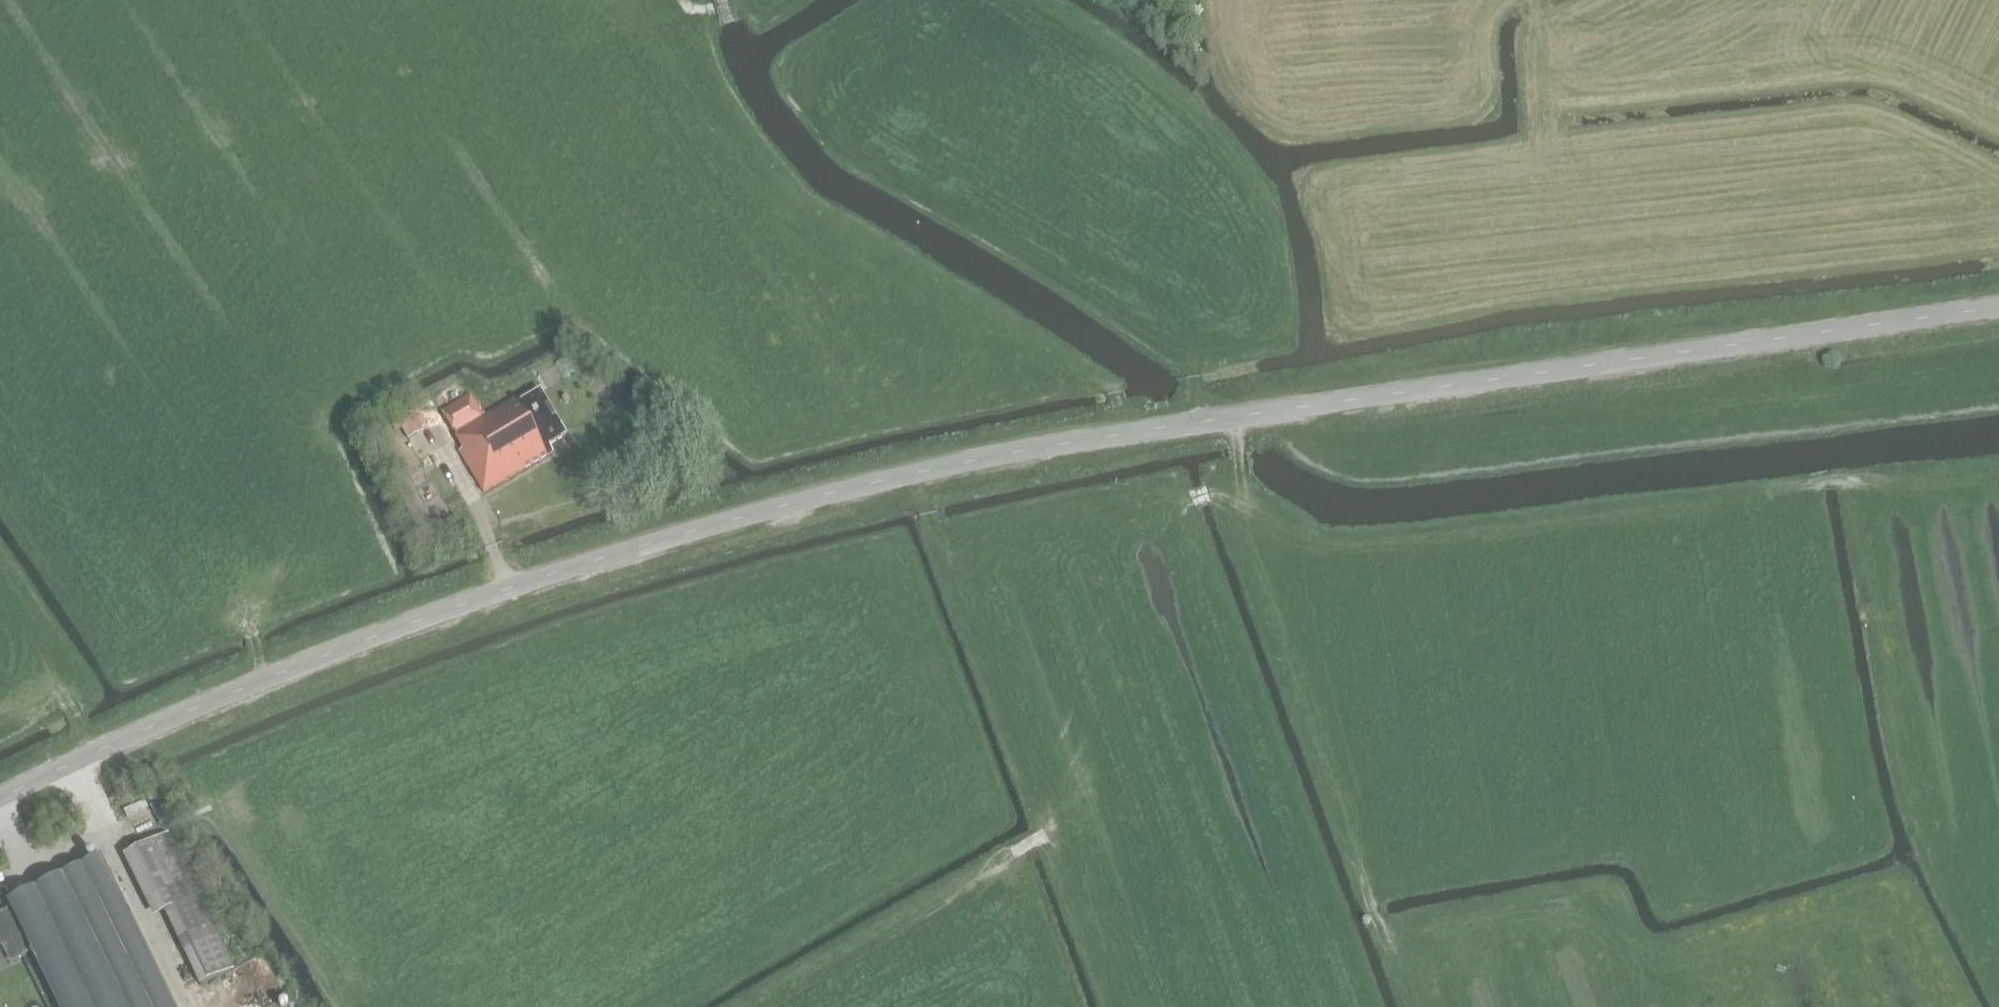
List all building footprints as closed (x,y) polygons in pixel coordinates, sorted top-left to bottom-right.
[(531,401),(525,391),(510,400),(512,404),(483,421),(469,397),(441,414),(463,452),(460,454),(484,494),(539,461),(538,459),(550,451),(548,448),(565,439),(539,396),(531,401)] [(408,440),(424,432),(413,412),(397,421),(408,440)] [(235,969),(169,833),(124,855),(155,919),(167,913),(201,985),(235,969)] [(15,911),(0,919),(0,947),(26,934),(61,1006),(173,1006),(103,865),(30,901),(28,896),(11,904),(15,911)]
